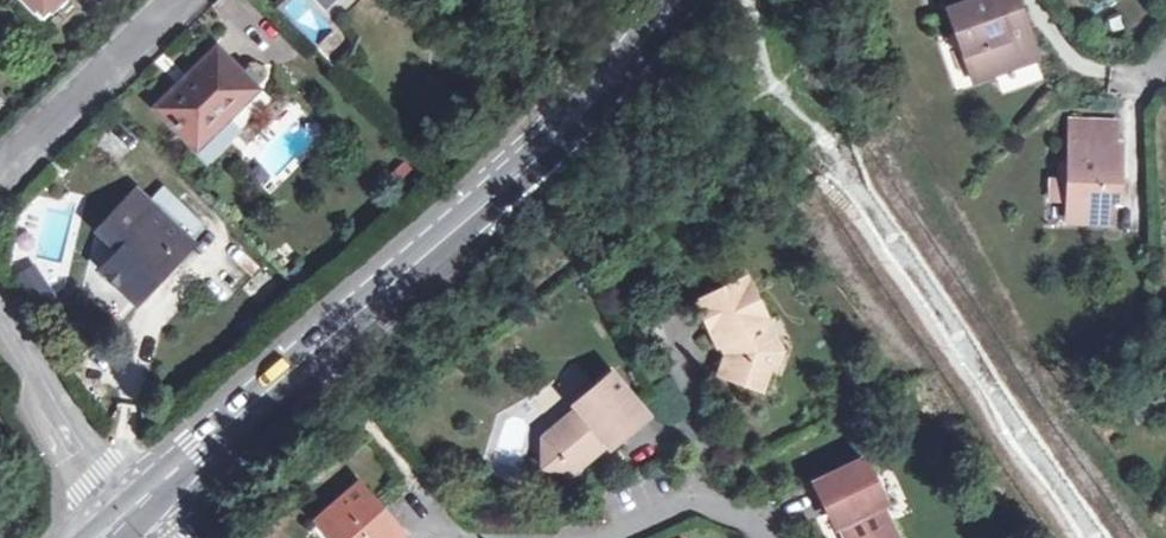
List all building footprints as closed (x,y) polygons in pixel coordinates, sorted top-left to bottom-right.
[(41,21),(63,0),(21,0),(41,21)] [(1029,29),(1019,33),(1012,12),(1022,8),(1019,0),(948,0),(976,79),(1040,58),(1029,29)] [(1019,33),(1029,29),(1022,8),(1012,12),(1019,33)] [(157,109),(191,143),(207,126),(212,132),(254,91),(216,52),(157,109)] [(1072,124),(1070,164),(1068,182),(1059,182),(1055,181),(1054,201),(1069,202),(1069,222),(1112,224),(1112,204),(1113,185),(1120,186),(1121,148),(1115,147),(1116,127),(1072,124)] [(207,126),(191,143),(197,148),(212,132),(207,126)] [(1068,182),(1070,164),(1061,165),(1059,182),(1068,182)] [(190,244),(186,239),(199,225),(161,190),(151,202),(136,189),(98,230),(120,251),(101,272),(136,304),(190,244)] [(757,387),(770,354),(756,324),(763,322),(744,280),(696,302),(715,344),(719,343),(725,354),(717,372),(757,387)] [(756,324),(770,354),(776,351),(763,322),(756,324)] [(540,438),(568,471),(604,442),(607,445),(642,415),(610,374),(574,403),(578,408),(540,438)] [(540,466),(568,471),(540,439),(540,466)] [(480,441),(471,449),(479,458),(488,450),(480,441)] [(845,537),(893,537),(879,506),(882,504),(863,463),(816,485),(834,526),(839,524),(845,537)] [(400,536),(357,486),(315,521),(329,537),(399,537),(400,536)]
